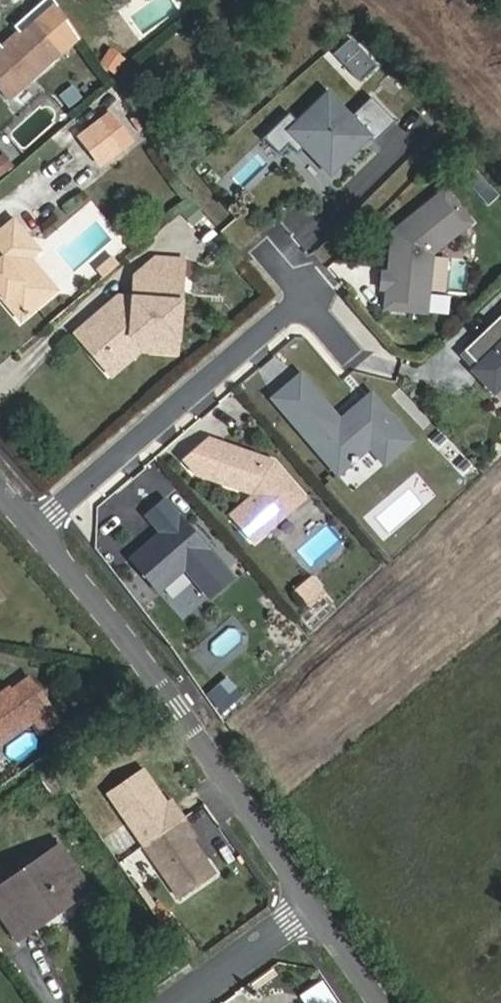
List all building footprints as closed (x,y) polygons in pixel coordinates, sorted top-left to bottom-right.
[(29,14),(64,53),(77,41),(42,3),(29,14)] [(0,51),(0,88),(9,98),(60,51),(27,16),(16,26),(21,32),(3,48),(0,51)] [(360,82),(378,65),(351,36),(333,54),(360,82)] [(110,50),(102,67),(117,74),(125,57),(110,50)] [(303,150),(330,176),(368,137),(373,143),(394,122),(369,98),(349,118),(326,95),(296,124),(287,116),(262,141),(278,157),(288,147),(292,150),(298,144),(303,150)] [(98,121),(72,144),(91,167),(118,144),(98,121)] [(297,156),(303,150),(298,144),(292,150),(297,156)] [(14,166),(5,151),(0,154),(0,175),(14,166)] [(472,222),(446,189),(393,232),(389,273),(387,290),(385,308),(409,311),(422,312),(427,313),(433,254),(472,222)] [(29,236),(13,217),(0,228),(0,286),(2,284),(8,290),(3,294),(21,315),(55,285),(29,254),(20,244),(29,236)] [(38,246),(29,236),(20,244),(29,254),(38,246)] [(140,272),(182,275),(183,261),(157,258),(140,272)] [(148,351),(176,353),(182,275),(140,272),(138,299),(116,297),(91,318),(116,349),(136,334),(149,335),(149,341),(148,351)] [(381,289),(387,290),(389,273),(382,272),(381,289)] [(422,312),(409,311),(408,319),(421,320),(422,312)] [(465,350),(479,365),(474,370),(494,392),(500,385),(500,316),(465,350)] [(114,371),(149,341),(149,335),(136,334),(116,349),(91,318),(78,329),(114,371)] [(333,414),(300,376),(273,399),(338,474),(351,463),(356,463),(357,458),(370,446),(385,464),(411,441),(374,398),(368,398),(340,422),(336,425),(329,417),(333,414)] [(336,425),(340,422),(333,414),(329,417),(336,425)] [(468,478),(478,469),(441,431),(432,441),(468,478)] [(306,498),(274,461),(208,438),(182,460),(194,474),(252,494),(253,495),(230,515),(254,543),(306,498)] [(211,596),(231,578),(164,499),(146,515),(167,540),(151,553),(154,557),(141,568),(166,597),(192,575),(211,596)] [(138,564),(141,568),(154,557),(151,553),(138,564)] [(293,587),(308,608),(327,595),(313,574),(293,587)] [(166,597),(184,618),(211,596),(192,575),(166,597)] [(33,720),(41,731),(58,719),(30,678),(11,692),(10,689),(0,696),(0,743),(33,720)] [(224,714),(241,702),(228,683),(211,696),(224,714)] [(28,745),(39,737),(32,727),(4,746),(13,760),(30,748),(28,745)] [(140,769),(103,792),(173,900),(209,876),(186,841),(183,836),(188,832),(171,806),(166,810),(163,804),(140,769)] [(51,794),(60,789),(48,771),(39,778),(51,794)] [(168,801),(163,804),(166,810),(171,806),(168,801)] [(188,832),(183,836),(186,841),(191,838),(188,832)] [(67,904),(87,890),(59,848),(0,889),(0,913),(13,931),(63,898),(67,904)] [(17,939),(67,904),(63,898),(13,931),(17,939)] [(321,980),(302,993),(309,1002),(337,1002),(321,980)]
